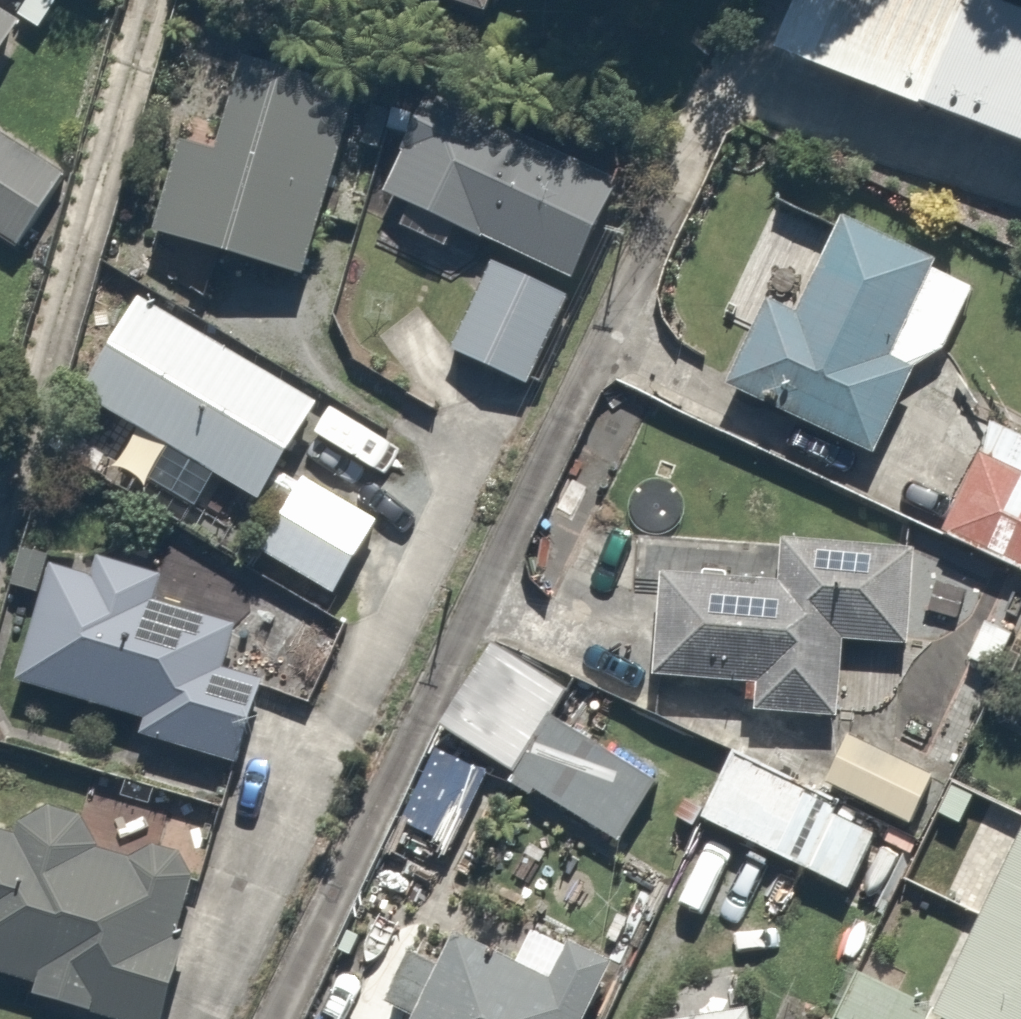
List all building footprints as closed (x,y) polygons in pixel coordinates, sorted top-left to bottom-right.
[(542,28),(549,0),(436,0),(542,28)] [(776,54),(1020,148),(1020,0),(797,0),(776,54)] [(0,2),(0,88),(36,21),(0,2)] [(311,274),(359,87),(259,61),(232,168),(182,155),(162,235),(311,274)] [(434,103),(386,209),(484,253),(442,347),(529,386),(618,185),(434,103)] [(0,139),(0,233),(29,249),(68,177),(0,139)] [(994,277),(850,225),(815,321),(769,304),(737,395),(893,452),(922,370),(956,382),(994,277)] [(334,408),(149,304),(97,397),(282,501),(334,408)] [(998,421),(950,539),(1020,568),(1020,430),(998,421)] [(919,552),(795,547),(794,582),(672,577),(668,684),(781,688),(780,714),(850,716),(853,642),(915,645),(919,552)] [(249,621),(160,608),(165,577),(111,569),(109,582),(48,573),(29,703),(153,721),(149,746),(265,763),(277,683),(241,677),(249,621)] [(576,691),(495,647),(448,734),(524,775),(515,791),(617,846),(657,772),(561,720),(576,691)] [(943,785),(865,748),(844,791),(923,828),(943,785)] [(486,772),(444,750),(404,827),(447,850),(486,772)] [(903,837),(737,753),(701,823),(867,908),(903,837)] [(1008,830),(948,800),(908,882),(967,911),(1008,830)] [(200,886),(202,875),(106,858),(111,829),(19,813),(16,828),(0,825),(0,981),(45,989),(42,1006),(115,1018),(176,1018),(200,886)] [(946,1018),(948,1018),(1020,1018),(1020,859),(946,1018)] [(598,1014),(623,959),(535,920),(517,959),(465,935),(451,966),(419,952),(391,1014),(401,1018),(596,1018),(598,1014)] [(939,1012),(867,979),(848,1018),(936,1018),(939,1012)]
